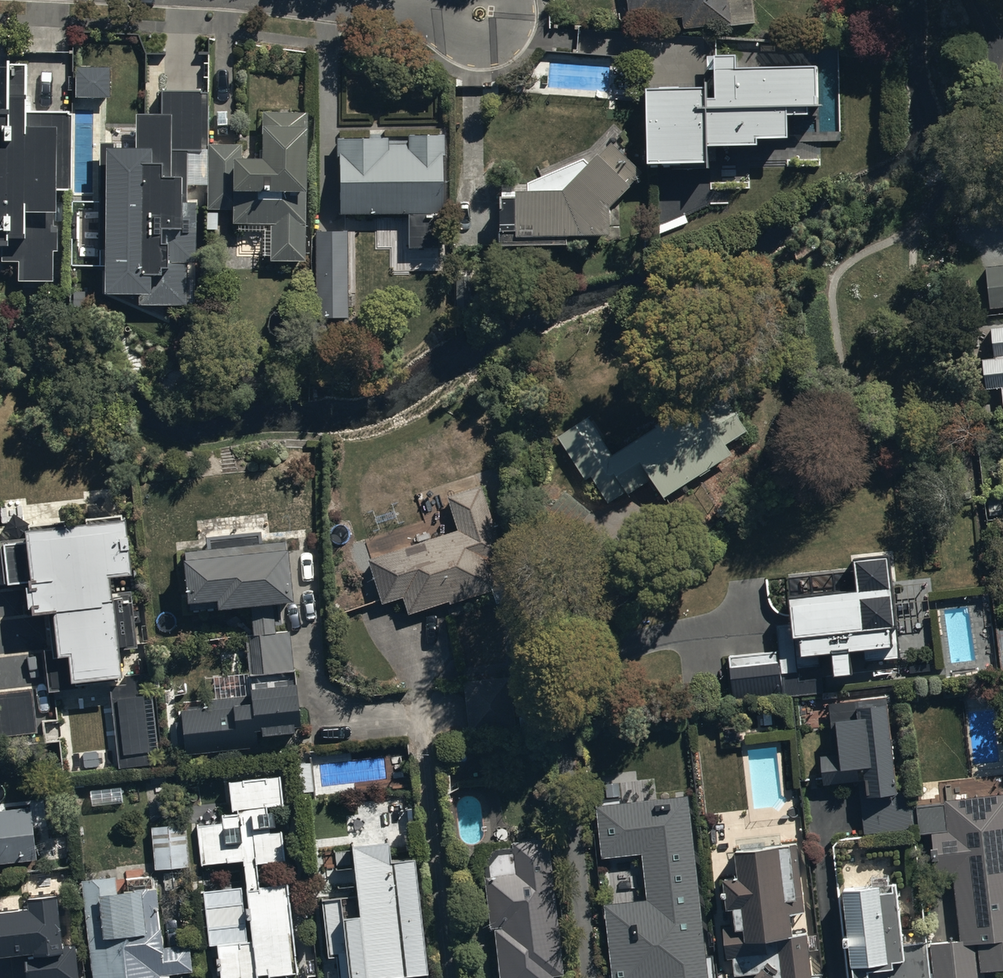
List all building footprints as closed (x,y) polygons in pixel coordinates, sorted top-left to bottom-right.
[(631,25),(683,20),(684,30),(754,23),(752,0),(628,0),(631,25)] [(706,89),(648,90),(649,166),(710,165),(709,149),(758,148),(758,140),(789,139),(789,117),(810,117),(810,109),(817,109),(816,72),(738,73),(738,59),(715,59),(716,100),(706,100),(706,89)] [(1,246),(1,263),(18,263),(18,281),(52,281),(52,254),(57,254),(57,226),(53,226),(53,215),(55,215),(55,191),(72,191),(72,116),(67,116),(67,113),(25,113),(25,66),(7,66),(7,113),(0,113),(0,246),(1,246)] [(74,67),(74,99),(110,99),(110,67),(74,67)] [(135,150),(113,150),(113,144),(99,144),(97,250),(105,250),(105,296),(145,296),(145,307),(187,307),(187,262),(194,262),(194,204),(188,204),(188,150),(202,151),(202,92),(161,92),(161,115),(135,115),(135,150)] [(241,145),(208,145),(206,210),(233,210),(233,223),(271,224),(270,261),(303,262),(306,116),(262,115),(261,161),(241,160),(241,145)] [(407,139),(336,139),(336,158),(340,158),(339,215),(409,216),(408,248),(437,249),(438,213),(443,213),(445,137),(407,136),(407,139)] [(519,195),(502,195),(500,247),(570,247),(570,239),(612,239),(612,209),(643,176),(613,146),(591,168),(586,160),(529,185),(519,185),(519,195)] [(340,232),(314,232),(316,319),(342,318),(340,232)] [(986,268),(989,307),(1002,306),(1002,266),(986,268)] [(1002,415),(1002,328),(992,330),(995,360),(981,361),(985,390),(1000,388),(1002,415)] [(591,418),(558,438),(586,483),(591,479),(608,504),(627,492),(629,496),(652,481),(665,500),(731,454),(726,447),(748,433),(719,387),(613,454),(591,418)] [(480,487),(446,498),(456,532),(388,552),(406,614),(447,602),(449,606),(510,588),(480,487)] [(1,543),(6,585),(25,583),(29,616),(47,614),(50,653),(45,653),(49,694),(80,691),(79,683),(120,679),(117,650),(137,648),(132,595),(112,596),(110,578),(132,576),(126,523),(122,524),(121,516),(85,519),(86,525),(68,527),(67,523),(26,527),(28,541),(1,543)] [(210,568),(199,569),(192,570),(195,606),(204,606),(204,610),(246,607),(247,626),(284,623),(278,544),(250,546),(249,533),(207,536),(210,568)] [(779,652),(728,656),(732,699),(824,693),(822,678),(853,675),(853,664),(899,660),(890,555),(856,558),(859,594),(789,600),(791,623),(777,625),(779,652)] [(285,635),(244,638),(246,676),(213,678),(214,699),(206,699),(206,709),(181,711),(185,754),(257,748),(256,730),(262,729),(263,736),(294,734),(293,727),(299,726),(294,670),(288,671),(285,635)] [(111,689),(118,769),(150,766),(141,673),(124,675),(125,687),(111,689)] [(36,733),(33,688),(0,691),(0,736),(36,733)] [(887,698),(828,704),(834,754),(820,756),(824,786),(868,780),(870,797),(898,794),(887,698)] [(217,944),(219,977),(295,977),(288,885),(261,887),(260,864),(285,863),(283,832),(270,833),(268,809),(283,808),(280,778),(228,782),(231,815),(221,815),(221,824),(197,825),(199,866),(243,862),(247,905),(205,908),(206,929),(250,925),(250,942),(217,944)] [(945,802),(948,833),(933,834),(937,877),(954,875),(960,943),(931,945),(934,977),(978,977),(976,953),(980,953),(982,972),(1002,970),(1002,795),(945,802)] [(597,806),(604,859),(643,854),(649,899),(606,904),(615,977),(710,977),(689,797),(597,806)] [(36,862),(31,810),(0,812),(0,865),(36,862)] [(186,826),(151,828),(153,871),(189,869),(186,826)] [(512,843),(515,877),(484,880),(490,931),(493,931),(498,977),(552,977),(562,976),(548,839),(512,843)] [(351,847),(357,917),(342,919),(340,898),(321,900),(328,958),(335,957),(337,977),(392,977),(426,974),(413,859),(390,861),(389,843),(351,847)] [(735,850),(739,879),(723,880),(727,912),(734,911),(736,927),(724,928),(727,960),(733,960),(735,977),(758,974),(755,977),(821,977),(821,974),(811,975),(807,935),(795,936),(793,914),(804,913),(798,845),(735,850)] [(82,881),(90,977),(170,977),(169,975),(192,973),(190,947),(161,949),(156,891),(116,894),(114,879),(82,881)] [(844,889),(855,977),(930,977),(927,942),(901,945),(895,884),(844,889)] [(24,956),(26,977),(76,977),(73,948),(60,949),(56,897),(27,900),(28,910),(19,911),(19,902),(0,903),(0,958),(24,956)]
